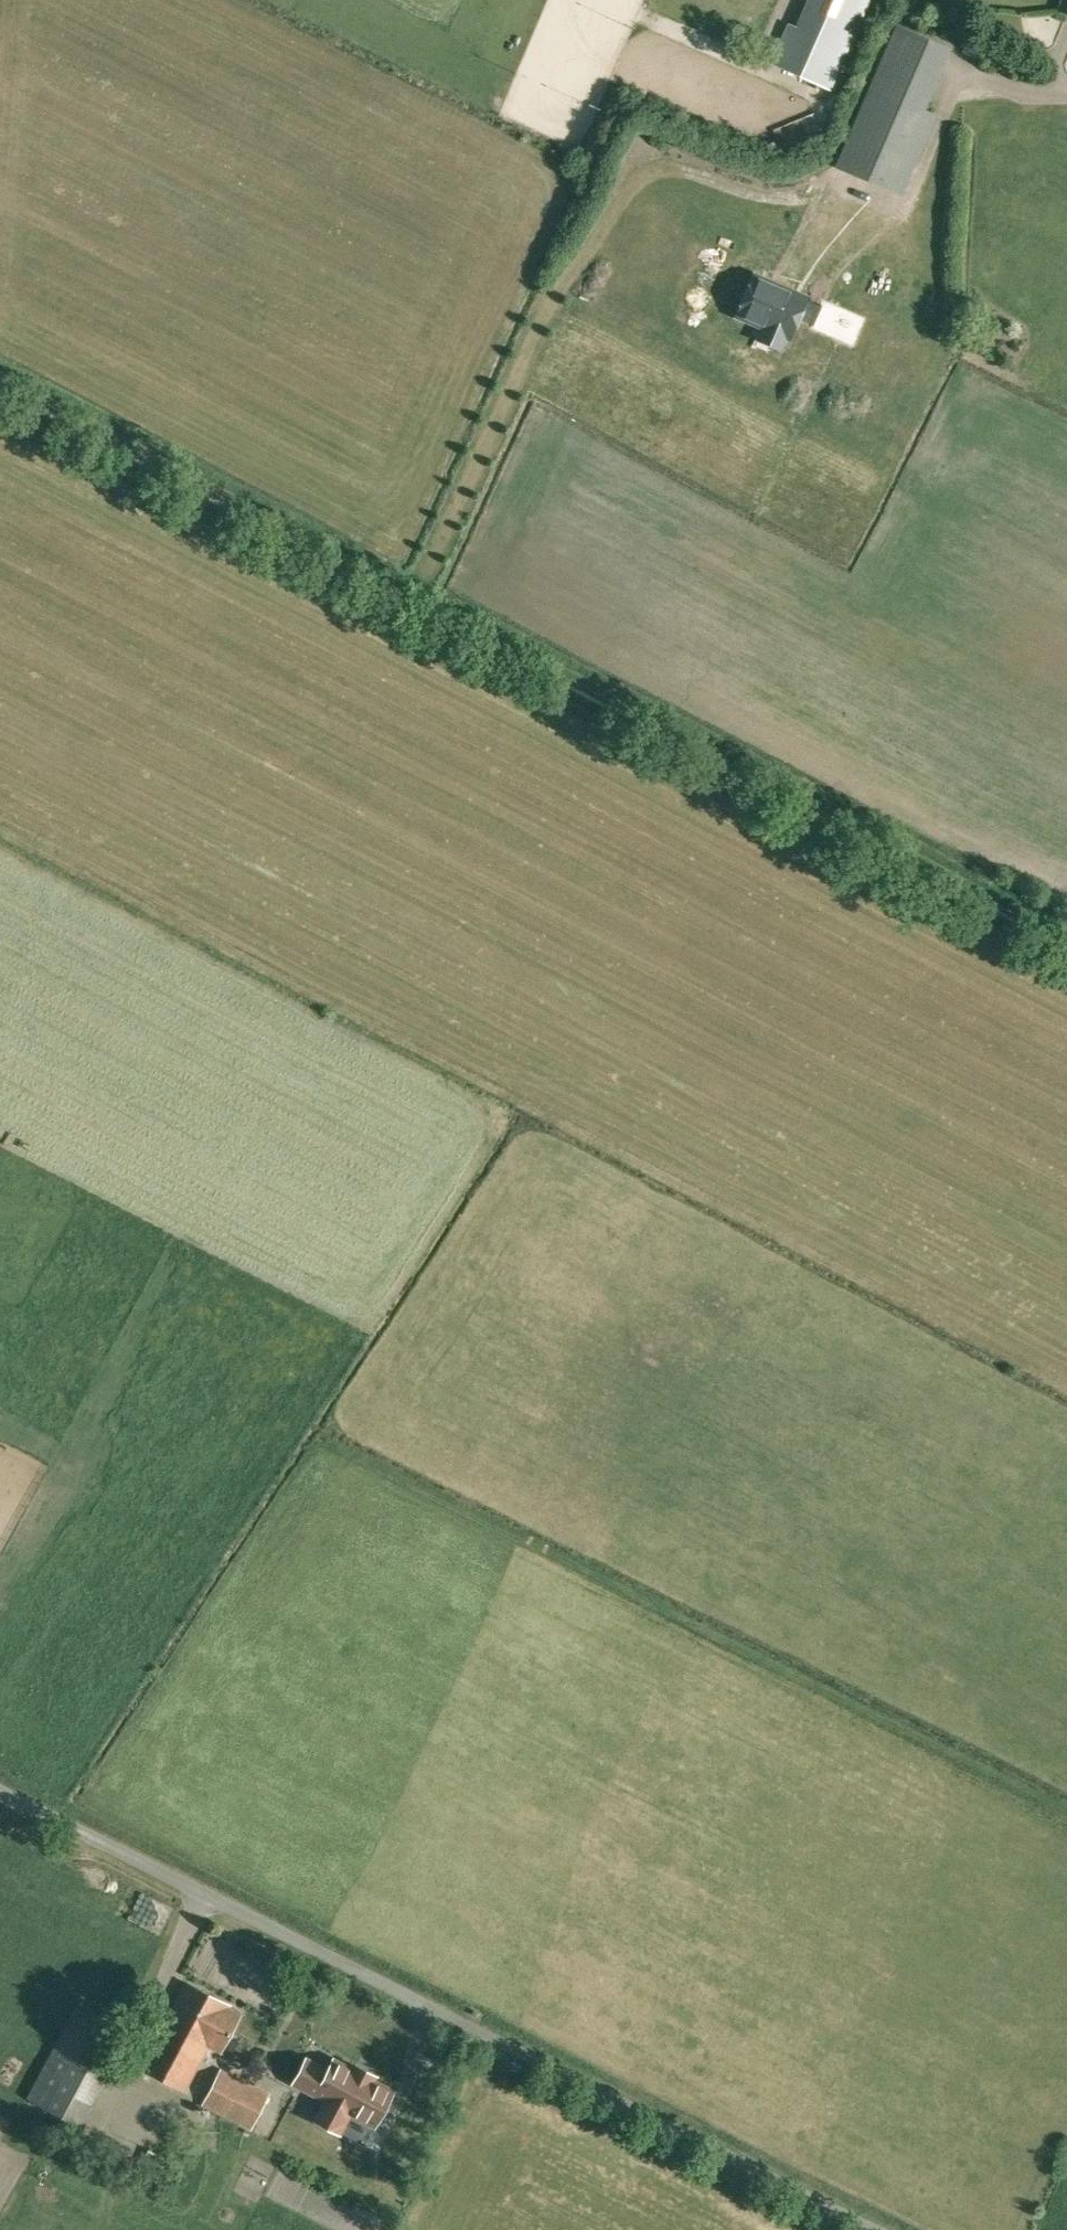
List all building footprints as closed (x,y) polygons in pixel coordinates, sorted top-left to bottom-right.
[(781,68),(829,89),(868,0),(811,0),(781,68)] [(917,110),(943,50),(895,29),(837,163),(897,189),(930,115),(917,110)] [(773,74),(765,91),(787,102),(795,85),(773,74)] [(788,333),(797,313),(810,318),(809,323),(852,341),(864,313),(821,294),(818,301),(804,295),(805,293),(753,271),(736,311),(764,323),(759,335),(779,343),(784,332),(788,333)] [(186,1982),(140,2069),(183,2092),(207,2046),(220,2052),(240,2014),(228,2008),(230,2005),(186,1982)] [(108,2077),(89,2067),(111,2026),(75,2006),(29,2097),(84,2125),(108,2077)] [(328,2071),(306,2059),(294,2083),(326,2100),(316,2120),(327,2126),(339,2132),(349,2112),(374,2125),(392,2091),(372,2080),(375,2076),(356,2066),(353,2070),(333,2060),(328,2071)] [(202,2104),(213,2109),(251,2128),(269,2094),(219,2069),(202,2104)]
